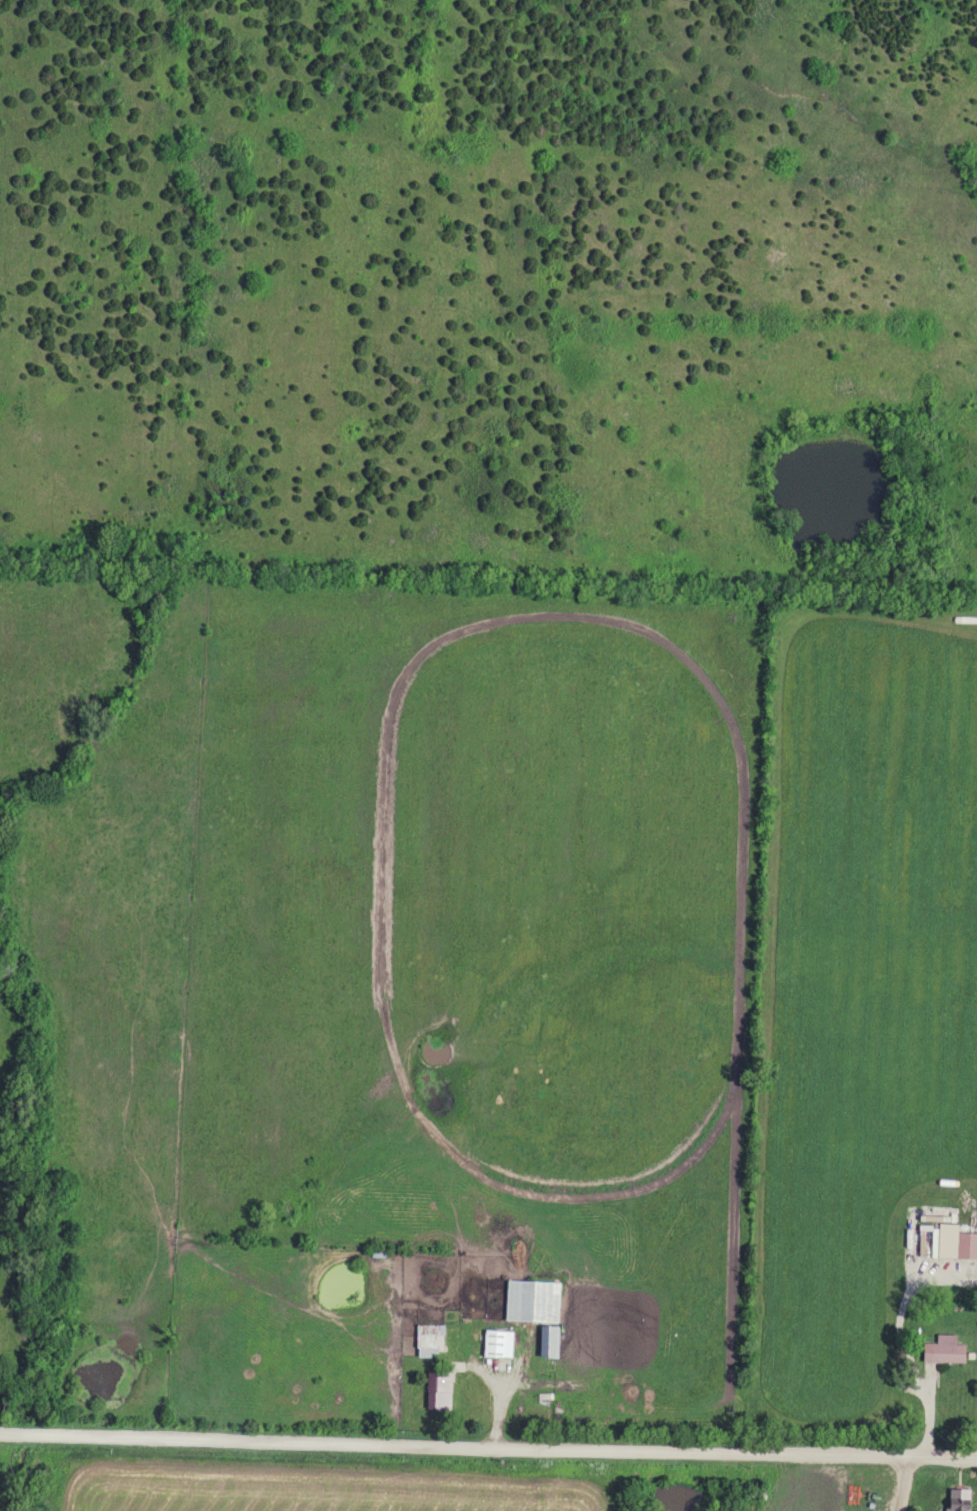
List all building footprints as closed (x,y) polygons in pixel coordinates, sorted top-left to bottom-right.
[(936,1224),(935,1259),(976,1260),(976,1234),(955,1233),(956,1225),(936,1224)] [(558,1323),(559,1283),(505,1281),(503,1322),(558,1323)] [(443,1325),(414,1325),(414,1356),(443,1356),(443,1325)] [(481,1358),(510,1358),(511,1331),(482,1331),(481,1358)] [(921,1363),(962,1363),(962,1344),(921,1344),(921,1363)] [(424,1410),(434,1410),(434,1402),(449,1402),(449,1373),(424,1373),(424,1410)] [(967,1491),(944,1491),(943,1510),(966,1510),(967,1491)]
